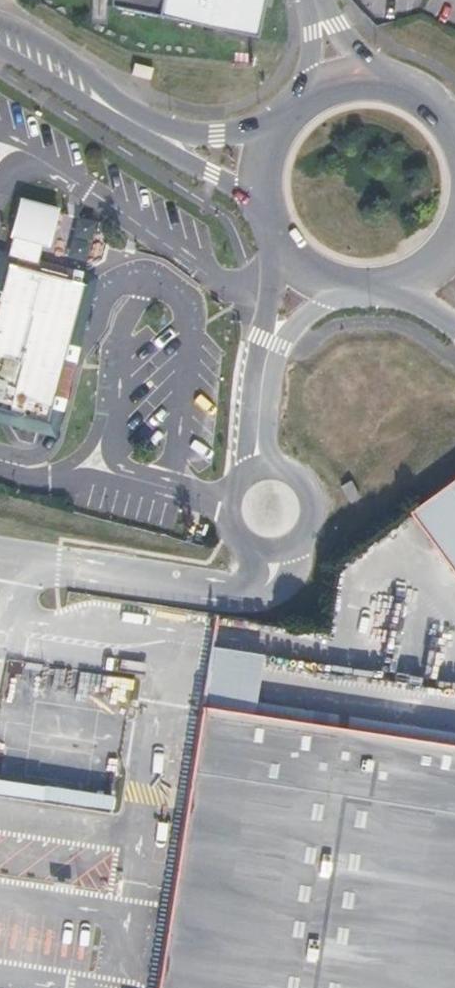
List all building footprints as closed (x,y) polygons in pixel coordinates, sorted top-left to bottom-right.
[(256,38),(264,0),(109,0),(109,8),(256,38)] [(67,256),(87,260),(91,241),(72,236),(67,256)] [(5,257),(1,260),(0,262),(0,415),(4,422),(17,442),(29,446),(34,443),(38,431),(45,406),(50,407),(82,284),(63,279),(64,276),(61,271),(5,257)] [(94,279),(61,271),(64,276),(63,279),(82,284),(50,407),(45,406),(38,431),(54,435),(94,279)] [(407,512),(454,577),(454,477),(407,512)] [(376,595),(374,666),(397,667),(399,596),(376,595)] [(203,704),(156,987),(454,987),(454,746),(203,704)]
